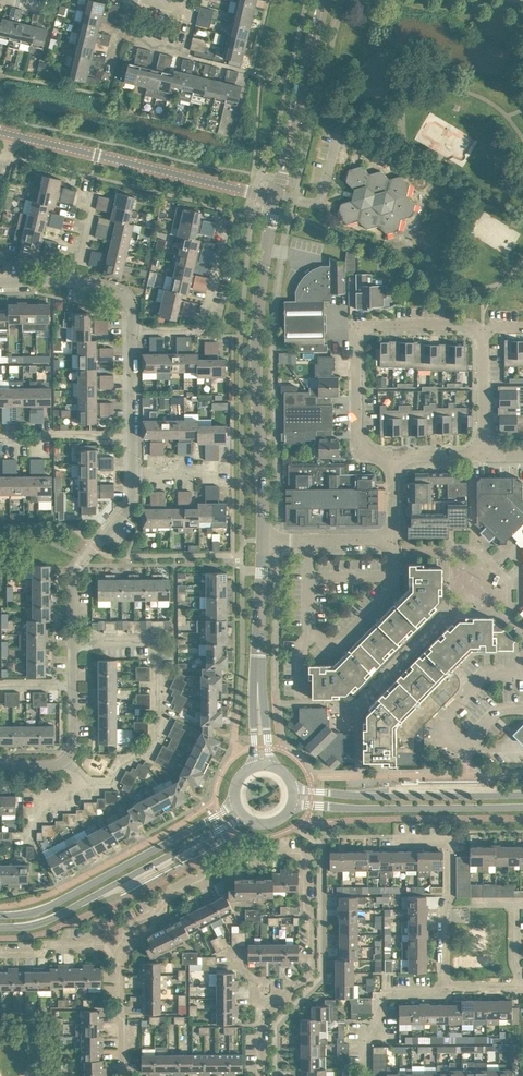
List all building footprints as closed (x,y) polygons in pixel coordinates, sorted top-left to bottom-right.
[(123,13),(109,10),(109,11),(103,10),(105,3),(91,0),(86,0),(85,5),(79,4),(77,9),(84,10),(121,19),(123,13)] [(253,17),(255,6),(237,2),(234,13),(253,17)] [(60,5),(59,13),(65,15),(67,6),(60,5)] [(212,20),(212,18),(214,10),(200,6),(198,16),(212,20)] [(21,18),(23,9),(17,8),(15,17),(14,21),(10,39),(8,47),(19,49),(21,42),(25,24),(19,22),(20,18),(21,18)] [(120,26),(121,19),(84,10),(81,21),(100,26),(101,20),(104,20),(104,22),(120,26)] [(43,24),(45,15),(39,13),(37,22),(36,26),(32,45),(30,51),(42,54),(48,29),(41,28),(42,23),(43,24)] [(250,28),(253,17),(234,13),(231,24),(250,28)] [(210,28),(212,20),(198,16),(197,22),(196,24),(210,28)] [(0,29),(0,37),(10,39),(14,21),(3,18),(2,22),(0,29)] [(102,33),(98,32),(100,26),(81,21),(75,20),(72,31),(78,32),(97,37),(101,38),(110,40),(112,35),(103,32),(102,33)] [(32,45),(36,26),(25,24),(21,42),(32,45)] [(250,28),(231,24),(229,35),(247,39),(250,28)] [(97,37),(78,32),(76,44),(94,48),(97,37)] [(226,46),(245,51),(247,39),(229,35),(222,33),(219,44),(226,46)] [(205,47),(205,46),(207,40),(193,36),(191,43),(205,47)] [(205,47),(191,43),(190,49),(204,53),(205,47)] [(93,54),(94,48),(76,44),(74,49),(68,47),(66,53),(73,55),(105,62),(106,57),(97,54),(97,55),(93,54)] [(242,62),(245,51),(226,46),(223,58),(242,62)] [(136,84),(144,49),(138,47),(135,61),(136,61),(136,64),(129,63),(124,81),(136,84)] [(148,64),(151,50),(144,49),(136,84),(147,87),(151,68),(145,67),(146,64),(148,64)] [(163,68),(167,54),(160,53),(157,67),(159,67),(158,70),(151,68),(147,87),(145,95),(156,97),(163,68)] [(170,70),(173,56),(167,54),(163,68),(168,69),(170,70)] [(103,68),(105,62),(73,55),(70,66),(89,70),(90,64),(95,65),(94,66),(103,68)] [(189,60),(188,59),(184,58),(181,67),(182,67),(181,72),(174,70),(173,74),(174,74),(171,89),(181,91),(189,60)] [(181,91),(180,99),(191,101),(192,94),(197,75),(191,74),(192,70),(193,70),(195,61),(189,60),(181,91)] [(40,62),(39,69),(45,70),(47,64),(40,62)] [(204,96),(211,65),(206,64),(203,72),(204,73),(203,77),(197,75),(192,94),(204,96)] [(215,75),(217,66),(211,65),(204,96),(215,99),(219,81),(213,79),(214,75),(215,75)] [(87,76),(89,70),(70,66),(68,77),(99,85),(101,79),(92,77),(87,76)] [(163,68),(156,97),(168,100),(171,89),(174,74),(173,74),(167,72),(168,69),(163,68)] [(237,81),(239,72),(233,70),(231,79),(230,83),(226,102),(237,105),(242,86),(235,85),(236,80),(237,81)] [(230,83),(219,81),(215,99),(226,102),(230,83)] [(417,174),(396,166),(361,153),(335,228),(369,240),(384,198),(408,206),(393,248),(427,260),(453,185),(418,173),(417,174)] [(23,165),(22,165),(16,163),(14,171),(21,172),(23,165)] [(33,187),(33,188),(75,197),(76,190),(63,187),(63,188),(60,187),(61,179),(48,176),(44,175),(43,183),(35,181),(34,187),(33,187)] [(33,188),(30,200),(38,202),(50,205),(55,207),(57,198),(61,199),(60,200),(73,203),(75,197),(33,188)] [(131,210),(132,207),(135,196),(118,192),(116,200),(112,199),(112,198),(100,195),(98,202),(131,210)] [(38,202),(30,200),(26,199),(22,213),(20,212),(20,213),(63,223),(65,215),(52,212),(52,213),(48,213),(50,205),(38,202)] [(138,211),(131,210),(98,202),(96,209),(109,212),(109,211),(113,212),(111,220),(116,221),(117,221),(128,223),(130,216),(137,218),(138,211)] [(201,212),(185,208),(186,203),(178,202),(174,220),(214,230),(216,223),(203,220),(203,221),(199,220),(201,212)] [(62,229),(63,223),(20,213),(17,226),(26,228),(43,232),(45,224),(49,225),(49,226),(62,229)] [(213,236),(214,230),(174,220),(172,227),(179,228),(178,236),(182,237),(183,236),(195,239),(195,238),(197,231),(200,232),(200,233),(213,236)] [(117,221),(116,221),(115,228),(111,227),(111,226),(99,223),(97,230),(131,238),(137,240),(139,233),(132,231),(134,224),(128,223),(117,221)] [(43,232),(26,228),(17,226),(14,239),(18,240),(57,249),(58,242),(46,239),(45,240),(42,239),(43,232)] [(97,230),(95,237),(112,241),(110,247),(127,251),(131,238),(97,230)] [(200,240),(195,238),(195,239),(183,236),(182,237),(181,243),(175,242),(173,248),(179,250),(214,257),(215,251),(202,248),(202,249),(198,248),(200,240)] [(55,256),(57,249),(18,240),(17,243),(15,253),(37,259),(39,251),(43,251),(42,253),(55,256)] [(92,250),(91,257),(124,265),(127,251),(110,247),(109,255),(105,254),(105,253),(92,250)] [(212,264),(214,257),(179,250),(177,261),(174,260),(173,262),(194,267),(196,259),(199,260),(199,261),(212,264)] [(355,251),(347,251),(346,260),(346,262),(355,262),(355,251)] [(133,267),(124,265),(91,257),(89,264),(102,267),(102,265),(106,266),(104,274),(121,278),(123,271),(129,273),(131,271),(133,267)] [(285,301),(285,345),(296,345),(296,352),(327,351),(327,344),(324,344),(324,301),(327,301),(331,296),(331,293),(345,293),(345,280),(344,280),(344,276),(345,276),(345,262),(330,257),(330,265),(321,265),(312,269),(305,275),(299,283),(295,292),(296,300),(285,301)] [(192,275),(194,267),(173,262),(173,264),(176,265),(173,276),(207,284),(209,277),(196,274),(196,276),(192,275)] [(155,281),(157,272),(150,271),(149,279),(155,281)] [(372,285),(372,278),(372,273),(356,274),(357,309),(368,309),(368,306),(384,306),(384,298),(387,298),(387,284),(372,285)] [(206,291),(207,284),(173,276),(170,289),(170,290),(182,292),(182,293),(188,294),(190,286),(193,287),(193,288),(206,291)] [(170,289),(166,288),(162,287),(162,289),(165,290),(163,301),(157,300),(157,301),(162,302),(196,309),(197,303),(185,300),(184,301),(181,300),(182,293),(182,292),(170,290),(170,289)] [(408,295),(408,307),(426,306),(425,294),(408,295)] [(55,301),(55,309),(63,309),(63,301),(55,301)] [(194,317),(196,309),(162,302),(159,316),(176,320),(178,312),(182,312),(181,314),(194,317)] [(9,322),(22,322),(22,304),(8,304),(8,309),(9,309),(9,322)] [(22,322),(22,330),(29,330),(29,326),(36,326),(36,304),(22,304),(22,322)] [(50,322),(50,315),(50,304),(36,304),(36,326),(36,329),(50,329),(50,322)] [(9,322),(9,309),(8,309),(0,309),(0,336),(9,336),(9,322)] [(73,319),(64,319),(64,327),(73,327),(108,326),(108,320),(94,320),(94,321),(91,321),(91,312),(79,312),(73,313),(73,319)] [(95,333),(108,333),(108,326),(73,327),(73,341),(91,340),(91,332),(95,332),(95,333)] [(143,371),(157,371),(157,337),(150,337),(150,350),(151,350),(151,354),(143,354),(143,371)] [(164,337),(157,337),(157,371),(157,378),(171,378),(171,371),(170,354),(163,354),(163,350),(164,350),(164,337)] [(170,354),(171,371),(184,371),(184,337),(177,337),(177,350),(178,350),(178,354),(170,354)] [(198,359),(199,359),(199,353),(190,353),(190,350),(191,350),(191,337),(184,337),(184,371),(197,371),(198,371),(198,359)] [(73,341),(72,341),(72,354),(72,355),(79,355),(113,354),(113,347),(100,347),(100,348),(96,348),(96,340),(91,340),(73,341)] [(505,366),(518,366),(518,341),(509,341),(509,342),(505,342),(505,366)] [(212,384),(212,376),(212,342),(205,342),(205,355),(206,355),(206,359),(199,359),(198,359),(198,371),(197,371),(197,377),(205,376),(205,384),(212,384)] [(212,376),(226,376),(226,359),(217,359),(217,355),(219,355),(219,342),(212,342),(212,376)] [(393,367),(393,343),(389,343),(389,342),(381,342),(381,348),(376,348),(376,359),(380,359),(380,367),(393,367)] [(406,367),(406,342),(397,342),(397,343),(393,343),(393,367),(406,367)] [(419,344),(418,344),(414,344),(414,342),(406,342),(406,367),(418,368),(419,346),(419,344)] [(430,370),(431,345),(422,345),(422,346),(419,346),(418,368),(417,370),(430,370)] [(443,370),(443,346),(439,346),(439,345),(431,345),(430,370),(443,370)] [(455,370),(455,345),(447,345),(447,346),(443,346),(443,370),(455,370)] [(455,370),(457,370),(468,370),(468,346),(464,346),(464,345),(455,345),(455,370)] [(79,355),(79,366),(79,367),(79,368),(96,368),(96,360),(100,360),(100,361),(113,361),(113,354),(79,355)] [(296,385),(282,386),(282,391),(282,404),(282,405),(332,404),(332,396),(338,396),(338,377),(331,377),(331,369),(334,369),(334,357),(319,357),(319,364),(316,364),(316,377),(319,377),(319,388),(310,388),(310,391),(297,391),(296,385)] [(79,370),(79,382),(113,382),(113,375),(100,375),(100,376),(96,376),(96,368),(79,368),(79,369),(79,370)] [(23,387),(24,387),(23,380),(10,380),(10,388),(10,422),(17,422),(17,409),(16,409),(16,405),(23,405),(23,387)] [(23,387),(23,405),(31,405),(31,409),(30,409),(30,422),(37,422),(37,387),(37,381),(31,381),(31,387),(24,387),(23,387)] [(79,392),(79,395),(97,395),(97,388),(100,387),(100,389),(113,388),(113,382),(79,382),(79,384),(79,392)] [(500,398),(522,398),(522,386),(516,386),(504,386),(501,386),(501,390),(500,390),(500,398)] [(51,405),(51,394),(51,387),(37,387),(37,422),(44,422),(44,409),(43,409),(43,405),(51,405)] [(10,422),(10,388),(0,388),(0,406),(4,406),(4,409),(3,409),(3,422),(10,422)] [(79,409),(114,409),(114,402),(100,402),(100,403),(97,403),(97,395),(79,395),(79,396),(79,397),(79,409)] [(160,398),(160,409),(169,409),(170,399),(160,398)] [(522,411),(522,398),(499,398),(500,407),(501,407),(501,411),(522,411)] [(433,431),(433,402),(431,402),(430,402),(430,405),(424,405),(424,410),(420,410),(420,435),(426,435),(426,433),(431,433),(431,431),(433,431)] [(446,432),(446,407),(437,407),(437,402),(436,402),(433,402),(433,431),(434,431),(434,433),(446,432)] [(459,431),(459,407),(455,407),(455,402),(454,402),(450,402),(449,402),(449,407),(446,407),(446,432),(451,432),(451,431),(459,431)] [(333,404),(332,404),(282,405),(282,429),(333,429),(333,404)] [(394,435),(394,410),(387,410),(387,405),(380,405),(380,434),(385,434),(385,435),(394,435)] [(407,434),(407,405),(399,405),(399,410),(394,410),(394,435),(402,435),(402,434),(407,434)] [(420,435),(420,410),(412,410),(412,405),(407,405),(407,434),(410,434),(410,435),(420,435)] [(459,407),(459,431),(459,432),(468,432),(468,426),(472,426),(472,415),(468,415),(468,407),(459,407)] [(62,409),(54,409),(54,414),(62,414),(62,416),(79,417),(79,423),(97,423),(97,415),(100,415),(100,416),(114,416),(114,409),(79,409),(62,409)] [(157,420),(157,411),(150,411),(150,420),(143,420),(143,438),(151,438),(151,441),(150,441),(150,455),(157,455),(157,420)] [(522,423),(522,411),(501,411),(501,415),(500,415),(500,423),(522,423)] [(163,438),(171,437),(171,420),(157,420),(157,455),(164,455),(164,441),(163,441),(163,438)] [(178,454),(185,454),(185,420),(171,420),(171,437),(179,437),(179,441),(178,441),(178,454)] [(190,437),(198,437),(198,420),(185,420),(185,454),(192,454),(192,441),(190,441),(190,437)] [(212,425),(211,420),(198,420),(198,437),(198,443),(206,443),(206,447),(205,447),(205,460),(212,460),(212,425)] [(500,423),(500,432),(501,432),(501,436),(522,436),(522,423),(500,423)] [(212,460),(219,460),(219,446),(218,446),(218,443),(226,443),(226,425),(212,425),(212,460)] [(333,430),(333,429),(282,429),(282,430),(282,443),(305,443),(305,440),(310,440),(310,447),(319,447),(319,457),(339,457),(339,438),(332,438),(332,430),(333,430)] [(97,457),(97,445),(79,445),(79,463),(114,463),(114,456),(101,456),(101,457),(97,457)] [(10,494),(10,459),(3,459),(3,473),(4,473),(4,476),(0,476),(0,494),(10,494)] [(24,497),(24,476),(16,476),(16,473),(17,473),(17,459),(10,459),(10,494),(22,494),(22,497),(24,497)] [(32,476),(24,476),(24,497),(24,501),(26,501),(26,497),(26,494),(31,494),(31,501),(38,501),(38,459),(31,459),(31,472),(32,472),(32,476)] [(44,459),(38,459),(38,501),(52,501),(52,476),(43,476),(43,472),(44,472),(44,459)] [(101,470),(114,470),(114,463),(79,463),(79,477),(97,477),(97,469),(101,469),(101,470)] [(347,486),(347,474),(347,463),(288,464),(289,503),(289,518),(293,518),(296,522),(362,522),(362,524),(367,524),(367,522),(372,522),(376,518),(375,489),(375,488),(354,489),(354,486),(347,486)] [(460,473),(415,473),(415,482),(408,482),(408,516),(411,516),(411,525),(408,525),(408,536),(437,536),(449,536),(449,527),(459,527),(467,527),(467,525),(467,500),(431,501),(431,483),(448,483),(448,498),(456,498),(456,496),(467,496),(467,482),(460,482),(460,473)] [(375,488),(375,482),(375,474),(347,474),(347,486),(354,486),(354,489),(375,488)] [(114,491),(114,484),(101,484),(101,485),(97,485),(97,477),(79,477),(75,477),(75,485),(72,485),(72,491),(79,491),(114,491)] [(518,477),(482,477),(481,477),(477,481),(477,482),(477,496),(477,497),(477,515),(477,521),(476,523),(475,523),(483,531),(485,529),(492,537),(490,539),(498,547),(499,546),(498,546),(500,544),(507,544),(506,540),(512,535),(522,523),(522,502),(522,501),(522,482),(522,481),(518,477)] [(207,503),(198,503),(198,508),(199,508),(199,520),(213,520),(212,486),(205,486),(206,499),(207,499),(207,503)] [(219,486),(212,486),(213,520),(213,527),(227,527),(227,503),(218,503),(218,499),(219,499),(219,486)] [(56,491),(56,511),(59,511),(59,519),(64,519),(64,491),(62,491),(56,491)] [(114,497),(114,491),(79,491),(80,505),(82,505),(82,514),(97,514),(97,505),(97,496),(101,496),(101,498),(114,497)] [(179,508),(171,508),(171,529),(173,529),(173,526),(178,526),(178,532),(185,532),(185,491),(178,492),(178,505),(179,505),(179,508)] [(199,508),(198,508),(191,508),(191,505),(192,505),(192,491),(185,491),(185,532),(192,532),(192,526),(199,526),(199,508)] [(143,509),(143,532),(158,532),(158,526),(158,492),(151,492),(151,505),(152,505),(152,509),(143,509)] [(164,492),(158,492),(158,526),(169,526),(169,529),(171,529),(171,508),(163,508),(163,505),(164,505),(164,492)] [(512,535),(517,540),(519,539),(522,543),(522,523),(512,535)] [(439,601),(439,594),(442,594),(442,567),(423,567),(423,564),(409,564),(409,588),(401,597),(336,662),(334,665),(309,665),(309,679),(312,679),(312,698),(340,698),(340,694),(346,694),(347,693),(349,696),(423,622),(437,607),(434,605),(439,601)] [(33,579),(53,579),(53,573),(50,573),(50,565),(33,565),(33,579)] [(207,585),(232,584),(232,579),(227,579),(227,572),(206,572),(207,585)] [(146,599),(158,599),(158,573),(152,574),(152,579),(146,579),(146,599)] [(170,599),(170,590),(170,579),(163,579),(163,573),(158,573),(158,599),(170,599)] [(98,599),(111,599),(110,574),(105,574),(105,579),(98,579),(98,599)] [(122,599),(122,579),(116,579),(116,574),(110,574),(111,599),(122,599)] [(122,599),(134,599),(134,574),(129,574),(129,579),(122,579),(122,599)] [(146,599),(146,579),(139,579),(139,574),(134,574),(134,599),(146,599)] [(33,593),(51,593),(51,584),(53,584),(53,579),(33,579),(33,593)] [(207,596),(227,596),(227,590),(232,590),(232,584),(207,585),(207,596)] [(33,607),(53,606),(53,601),(51,601),(51,593),(33,593),(33,607)] [(207,608),(232,608),(232,603),(227,603),(227,596),(207,596),(207,608)] [(45,620),(45,621),(51,621),(51,612),(53,612),(53,606),(33,607),(33,620),(45,620)] [(207,620),(227,620),(227,613),(232,613),(232,608),(207,608),(207,620)] [(493,618),(493,617),(492,617),(484,617),(484,618),(480,617),(479,617),(467,617),(466,617),(458,618),(453,623),(452,623),(368,707),(371,710),(366,714),(366,721),(363,721),(363,761),(382,761),(382,765),(424,764),(424,724),(456,692),(458,690),(459,688),(460,686),(460,684),(460,682),(460,679),(459,677),(458,675),(456,673),(453,669),(472,650),(514,650),(516,640),(494,618),(493,618)] [(45,629),(45,621),(45,620),(33,620),(28,620),(28,634),(47,634),(47,629),(45,629)] [(98,622),(92,622),(92,629),(99,629),(104,629),(104,633),(111,633),(111,620),(98,621),(98,622)] [(118,629),(123,629),(123,620),(111,620),(111,633),(118,633),(118,629)] [(128,633),(134,633),(134,620),(123,620),(123,629),(128,629),(128,633)] [(141,629),(146,629),(146,620),(134,620),(134,633),(141,633),(141,629)] [(151,633),(158,633),(158,620),(146,620),(146,629),(151,629),(151,633)] [(165,628),(168,628),(170,628),(170,620),(158,620),(158,633),(165,633),(165,628)] [(207,620),(197,620),(197,632),(207,632),(233,632),(232,626),(227,626),(227,620),(207,620)] [(207,643),(227,643),(227,637),(233,637),(233,632),(207,632),(207,643)] [(28,648),(45,648),(45,640),(48,640),(47,634),(28,634),(28,648)] [(207,655),(233,655),(233,650),(227,650),(227,643),(207,643),(207,655)] [(28,662),(48,662),(48,656),(45,656),(45,648),(28,648),(28,662)] [(221,667),(221,668),(227,668),(227,660),(233,660),(233,655),(207,655),(207,667),(221,667)] [(97,674),(117,673),(116,659),(99,659),(99,668),(97,668),(97,674)] [(28,662),(28,676),(46,676),(46,667),(48,667),(48,662),(28,662)] [(221,671),(221,668),(221,667),(207,667),(202,667),(202,675),(202,688),(227,687),(227,682),(222,682),(222,675),(221,675),(221,671)] [(173,682),(184,688),(187,682),(183,680),(185,675),(178,671),(176,676),(173,682)] [(99,687),(117,687),(117,673),(97,674),(97,679),(99,679),(99,687)] [(181,694),(184,688),(173,682),(170,688),(174,690),(181,694)] [(97,701),(117,701),(117,687),(99,687),(99,696),(97,696),(97,701)] [(202,699),(222,699),(222,693),(227,693),(227,687),(202,688),(202,699)] [(174,690),(171,695),(175,696),(171,702),(175,704),(183,708),(188,697),(181,694),(174,690)] [(202,711),(228,711),(227,706),(222,706),(222,699),(202,699),(202,711)] [(99,715),(117,715),(117,701),(97,701),(97,706),(99,706),(99,715)] [(183,708),(175,704),(173,709),(180,713),(183,708)] [(299,721),(293,728),(299,735),(302,732),(329,759),(327,762),(334,768),(341,761),(354,761),(354,733),(337,734),(327,724),(327,707),(299,707),(299,721)] [(213,737),(213,724),(222,724),(222,716),(228,716),(228,711),(202,711),(202,724),(203,724),(203,732),(213,737)] [(97,728),(117,728),(117,715),(99,715),(99,723),(97,723),(97,728)] [(181,727),(184,723),(176,719),(171,729),(182,735),(185,729),(181,727)] [(13,745),(13,725),(0,725),(0,743),(7,743),(7,745),(13,745)] [(18,743),(27,743),(27,725),(13,725),(13,745),(18,745),(18,743)] [(35,745),(40,745),(40,725),(27,725),(27,743),(35,743),(35,745)] [(40,725),(40,745),(46,745),(46,743),(55,743),(54,725),(40,725)] [(514,735),(522,746),(522,726),(514,735)] [(117,728),(97,728),(97,734),(99,734),(99,743),(117,743),(117,728)] [(179,741),(182,735),(171,729),(168,736),(172,738),(170,742),(177,746),(179,741)] [(213,737),(203,732),(202,731),(197,743),(219,754),(222,750),(217,747),(220,741),(213,737)] [(175,751),(177,746),(170,742),(167,747),(163,744),(160,750),(171,756),(174,750),(175,751)] [(217,759),(219,754),(197,743),(191,753),(209,762),(212,757),(217,759)] [(168,762),(171,756),(160,750),(155,761),(162,765),(165,760),(168,762)] [(206,768),(209,762),(191,753),(186,764),(209,775),(211,771),(206,768)] [(151,769),(153,764),(146,760),(143,765),(150,769),(151,769)] [(143,765),(139,763),(136,769),(133,767),(131,772),(138,776),(145,780),(147,775),(150,769),(143,765)] [(206,780),(209,775),(186,764),(180,774),(181,775),(179,778),(187,785),(190,779),(198,784),(201,777),(206,780)] [(131,772),(130,771),(127,770),(120,782),(124,784),(132,787),(138,776),(131,772)] [(187,785),(179,778),(178,781),(177,781),(166,787),(178,810),(183,807),(180,802),(187,799),(183,792),(187,785)] [(129,792),(132,787),(124,784),(122,788),(129,792)] [(174,812),(178,810),(166,787),(156,792),(165,810),(171,807),(174,812)] [(2,813),(5,813),(16,813),(16,801),(16,796),(16,795),(8,796),(8,791),(2,791),(2,813)] [(112,803),(112,791),(105,791),(105,798),(97,798),(97,802),(98,804),(106,804),(105,803),(112,803)] [(119,796),(119,791),(112,791),(112,803),(118,803),(118,804),(126,804),(121,796),(119,796)] [(160,813),(165,810),(156,792),(146,798),(158,821),(162,818),(160,813)] [(153,823),(158,821),(146,798),(134,804),(135,805),(128,808),(130,813),(131,812),(137,825),(144,821),(144,822),(150,818),(153,823)] [(85,814),(91,814),(91,802),(84,802),(84,809),(76,809),(76,813),(77,815),(84,815),(85,814)] [(91,802),(91,814),(98,814),(98,809),(105,809),(106,804),(98,804),(97,802),(91,802)] [(140,830),(137,825),(131,812),(130,813),(120,818),(132,841),(136,838),(134,833),(140,830)] [(64,825),(70,825),(70,813),(62,813),(62,820),(55,820),(56,825),(64,826),(64,825)] [(127,843),(132,841),(120,818),(109,824),(119,841),(124,838),(127,843)] [(113,845),(119,841),(109,824),(99,829),(111,852),(115,849),(113,845)] [(43,836),(49,836),(49,825),(42,825),(42,831),(37,832),(37,839),(43,839),(43,836)] [(63,831),(64,826),(56,825),(49,825),(49,836),(56,836),(56,831),(63,831)] [(106,854),(111,852),(99,829),(88,835),(98,853),(104,849),(106,854)] [(92,856),(98,853),(88,835),(78,840),(90,863),(95,860),(92,856)] [(85,865),(90,863),(78,840),(68,846),(77,864),(83,861),(85,865)] [(71,867),(77,864),(68,846),(57,851),(69,874),(74,871),(71,867)] [(477,871),(483,871),(483,846),(470,847),(470,856),(470,863),(470,865),(477,864),(477,871)] [(489,864),(496,864),(495,846),(483,846),(483,871),(489,871),(489,864)] [(496,864),(508,864),(508,846),(495,846),(496,864)] [(514,864),(521,864),(520,846),(508,846),(508,864),(508,871),(513,870),(514,864)] [(65,876),(69,874),(57,851),(46,857),(56,875),(62,872),(65,876)] [(380,876),(380,851),(368,852),(368,869),(368,876),(380,876)] [(393,876),(393,869),(393,851),(380,851),(380,876),(393,876)] [(393,869),(405,869),(405,851),(393,851),(393,869)] [(405,869),(418,869),(418,851),(405,851),(405,869)] [(430,876),(430,869),(430,851),(418,851),(418,869),(418,876),(430,876)] [(430,869),(443,869),(443,851),(430,851),(430,869)] [(330,861),(327,861),(327,870),(330,870),(343,869),(343,852),(330,852),(330,861)] [(355,876),(355,869),(355,852),(343,852),(343,869),(349,869),(349,876),(355,876)] [(355,869),(368,869),(368,852),(355,852),(355,869)] [(15,865),(15,886),(20,886),(20,882),(29,882),(28,864),(15,865)] [(9,886),(15,886),(15,865),(0,865),(0,871),(1,871),(1,882),(9,882),(9,886)] [(273,890),(286,890),(286,869),(280,869),(280,872),(273,873),(273,878),(273,890)] [(299,890),(299,872),(291,872),(291,869),(286,869),(286,890),(299,890)] [(273,896),(273,890),(273,878),(235,879),(235,883),(229,883),(229,896),(230,899),(236,899),(236,896),(273,896)] [(483,897),(483,884),(470,884),(471,890),(471,897),(483,897)] [(483,884),(483,897),(495,897),(495,894),(495,892),(495,890),(495,884),(483,884)] [(213,898),(222,916),(234,911),(226,895),(219,898),(217,895),(213,898)] [(357,910),(357,903),(366,902),(366,896),(357,897),(340,897),(340,910),(357,910)] [(408,909),(426,909),(426,896),(408,896),(408,909)] [(211,922),(222,916),(213,898),(208,900),(209,903),(203,906),(211,922)] [(200,927),(211,922),(203,906),(196,909),(195,906),(190,909),(200,927)] [(188,933),(200,927),(190,909),(186,911),(187,914),(180,917),(181,920),(188,933)] [(246,921),(253,921),(261,921),(261,909),(245,909),(246,921)] [(408,921),(426,921),(426,909),(408,909),(408,921)] [(365,916),(357,916),(357,910),(340,910),(340,922),(357,922),(365,922),(365,916)] [(188,933),(181,920),(148,936),(149,940),(144,943),(151,957),(153,957),(157,955),(156,952),(190,935),(188,933)] [(426,921),(408,921),(402,921),(402,934),(409,933),(409,934),(426,934),(426,921)] [(340,935),(357,934),(357,922),(340,922),(340,935)] [(223,949),(224,949),(229,946),(223,933),(217,937),(223,949)] [(340,947),(357,947),(357,934),(340,935),(340,947)] [(402,946),(426,946),(426,934),(409,934),(409,941),(402,941),(402,946)] [(217,952),(223,949),(217,937),(210,940),(217,952)] [(256,965),(261,965),(261,944),(248,944),(248,962),(256,962),(256,965)] [(267,961),(274,961),(274,944),(261,944),(261,965),(267,965),(267,961)] [(281,965),(286,965),(286,944),(274,944),(274,961),(281,961),(281,965)] [(291,961),(299,961),(299,944),(286,944),(286,965),(291,965),(291,961)] [(402,959),(426,959),(426,946),(402,946),(402,959)] [(357,959),(357,952),(362,952),(362,947),(357,947),(340,947),(340,959),(353,959),(357,959)] [(183,964),(198,964),(198,952),(182,952),(183,964)] [(336,972),(353,972),(353,959),(340,959),(336,959),(336,972)] [(409,966),(401,966),(401,971),(401,972),(427,972),(427,971),(426,959),(409,959),(409,966)] [(139,975),(161,975),(160,962),(143,962),(143,970),(139,970),(139,975)] [(51,985),(64,985),(63,964),(58,964),(58,968),(51,968),(51,971),(51,985)] [(76,985),(76,968),(69,968),(69,964),(63,964),(64,985),(76,985)] [(76,985),(88,985),(88,964),(83,964),(83,968),(76,968),(76,985)] [(88,985),(90,985),(101,985),(101,968),(94,968),(94,964),(88,964),(88,985)] [(1,989),(14,989),(14,968),(8,968),(8,971),(1,971),(1,989)] [(26,989),(26,971),(19,971),(19,968),(14,968),(14,989),(26,989)] [(26,989),(39,989),(38,968),(33,968),(33,971),(26,971),(26,989)] [(51,971),(44,971),(43,968),(38,968),(39,989),(51,989),(51,985),(51,971)] [(217,985),(238,985),(238,980),(235,980),(235,972),(217,972),(217,985)] [(336,984),(353,984),(353,972),(336,972),(336,984)] [(143,988),(161,988),(161,975),(139,975),(139,981),(143,981),(143,988)] [(353,997),(353,984),(336,984),(336,997),(340,997),(353,997)] [(217,998),(235,998),(235,990),(238,990),(238,985),(217,985),(217,998)] [(140,1000),(161,1000),(161,988),(143,988),(143,995),(139,995),(140,1000)] [(372,1005),(372,997),(358,997),(358,1002),(358,1004),(358,1005),(372,1005)] [(217,1010),(238,1010),(238,1005),(235,1005),(235,998),(217,998),(217,1010)] [(330,1006),(336,1006),(336,999),(325,999),(325,1003),(323,1003),(322,1004),(322,1006),(312,1006),(312,1018),(312,1019),(320,1019),(330,1019),(330,1006)] [(161,1000),(140,1000),(140,1005),(143,1005),(143,1013),(161,1013),(161,1000)] [(461,1000),(453,1000),(453,1004),(449,1004),(449,1022),(461,1022),(461,1000)] [(474,1018),(474,1000),(461,1000),(461,1022),(462,1022),(462,1024),(474,1024),(474,1018)] [(474,1018),(487,1018),(487,1000),(474,1000),(474,1018)] [(499,1024),(499,1018),(499,1000),(487,1000),(487,1018),(494,1018),(494,1024),(499,1024)] [(519,1007),(512,1007),(512,1000),(499,1000),(499,1018),(511,1018),(512,1023),(519,1023),(519,1007)] [(437,1022),(449,1022),(449,1004),(437,1005),(437,1022)] [(399,1023),(412,1022),(412,1005),(399,1005),(399,1023)] [(412,1022),(424,1022),(424,1005),(412,1005),(412,1022)] [(437,1022),(437,1005),(424,1005),(424,1022),(431,1022),(431,1030),(437,1030),(437,1022)] [(82,1023),(103,1023),(103,1018),(99,1018),(99,1010),(82,1010),(82,1023)] [(238,1010),(217,1010),(217,1023),(235,1023),(235,1015),(238,1015),(238,1010)] [(320,1019),(312,1019),(312,1018),(301,1018),(301,1031),(320,1031),(320,1019)] [(82,1035),(99,1035),(99,1028),(103,1028),(103,1023),(82,1023),(82,1035)] [(327,1038),(320,1037),(320,1031),(301,1031),(301,1044),(320,1044),(320,1043),(325,1043),(327,1043),(327,1038)] [(82,1048),(103,1048),(103,1043),(99,1043),(99,1035),(82,1035),(82,1048)] [(499,1044),(519,1044),(519,1036),(505,1036),(505,1038),(499,1038),(499,1044)] [(326,1056),(325,1043),(320,1043),(320,1044),(301,1044),(302,1056),(326,1056)] [(349,1056),(349,1050),(349,1044),(345,1044),(337,1044),(337,1050),(343,1050),(343,1056),(349,1056)] [(510,1061),(512,1061),(519,1061),(519,1044),(499,1044),(499,1050),(510,1050),(510,1061)] [(99,1053),(103,1053),(103,1048),(82,1048),(82,1061),(85,1061),(85,1060),(99,1060),(99,1053)] [(160,1072),(167,1072),(167,1054),(155,1055),(155,1075),(160,1075),(160,1072)] [(175,1075),(180,1075),(180,1054),(167,1054),(167,1072),(175,1072),(175,1075)] [(185,1072),(192,1072),(192,1054),(180,1054),(180,1075),(185,1075),(185,1072)] [(200,1075),(205,1075),(205,1054),(192,1054),(192,1072),(200,1072),(200,1075)] [(210,1072),(217,1072),(217,1054),(205,1054),(205,1075),(210,1075),(210,1072)] [(225,1075),(230,1075),(230,1054),(217,1054),(217,1072),(225,1072),(225,1075)] [(230,1054),(230,1075),(235,1075),(235,1072),(243,1072),(243,1054),(230,1054)] [(150,1075),(155,1075),(155,1055),(142,1055),(142,1072),(150,1072),(150,1075)] [(326,1069),(326,1068),(326,1056),(302,1056),(302,1069),(326,1069)] [(103,1068),(103,1060),(99,1060),(85,1060),(85,1061),(85,1073),(106,1073),(106,1068),(103,1068)] [(456,1069),(456,1061),(449,1061),(450,1070),(449,1070),(449,1073),(449,1075),(462,1075),(462,1069),(456,1069)] [(475,1069),(475,1061),(469,1061),(469,1069),(462,1069),(462,1075),(474,1075),(474,1069),(475,1069)] [(443,1073),(443,1064),(437,1064),(437,1066),(437,1075),(449,1075),(449,1073),(443,1073)] [(500,1064),(487,1064),(488,1069),(487,1069),(487,1075),(499,1075),(499,1069),(500,1069),(500,1064)] [(505,1069),(505,1064),(500,1064),(500,1069),(499,1069),(499,1075),(513,1075),(512,1069),(505,1069)] [(393,1073),(393,1066),(387,1066),(387,1073),(387,1075),(399,1075),(399,1073),(393,1073)] [(437,1066),(425,1066),(425,1073),(424,1073),(424,1075),(437,1075),(437,1066)] [(412,1073),(412,1068),(406,1068),(406,1073),(399,1073),(399,1075),(412,1075),(412,1073)]
